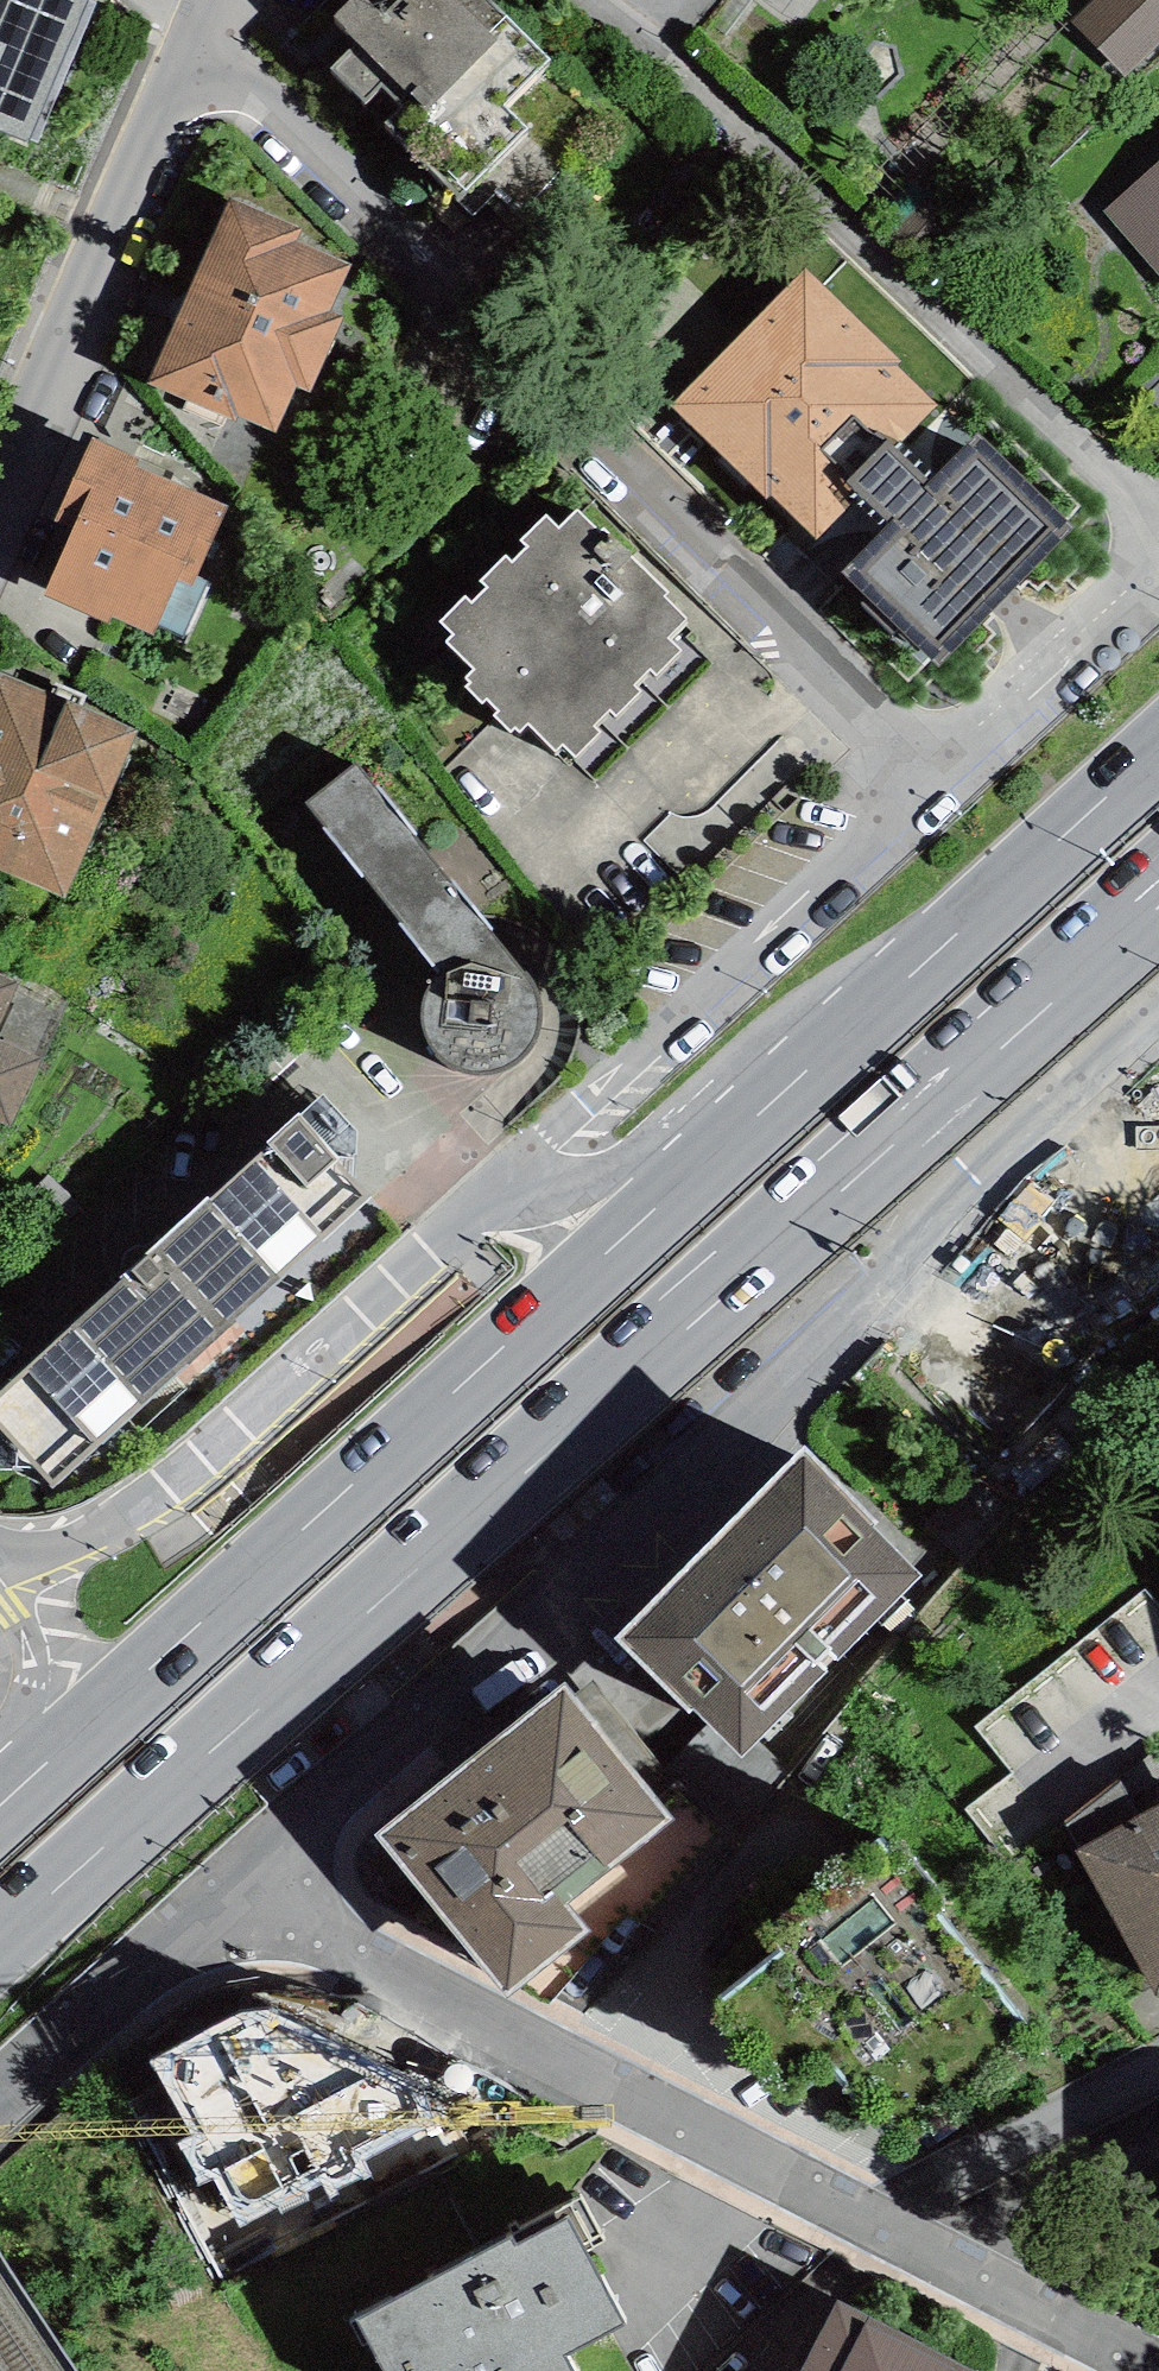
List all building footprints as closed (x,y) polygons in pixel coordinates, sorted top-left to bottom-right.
[(27,143),(29,138),(37,142),(96,3),(89,0),(0,0),(0,131),(27,143)] [(488,0),(352,0),(333,19),(356,42),(330,68),(461,199),(530,131),(506,106),(550,62),(488,0)] [(1070,20),(1127,76),(1158,46),(1158,0),(1091,0),(1070,20)] [(1103,213),(1158,278),(1158,166),(1103,213)] [(229,199),(148,384),(236,422),(239,415),(277,432),(297,386),(310,392),(344,315),(332,309),(352,264),(298,241),(303,231),(229,199)] [(938,667),(1072,527),(977,433),(928,480),(896,446),(938,405),(894,366),(902,361),(805,268),(669,405),(767,498),(770,494),(817,538),(858,496),(888,522),(841,571),(938,667)] [(72,528),(43,596),(107,623),(109,617),(153,635),(158,624),(185,635),(208,581),(196,576),(226,504),(135,466),(138,459),(90,439),(55,521),(72,528)] [(547,516),(522,540),(528,546),(512,561),(507,555),(480,580),(487,588),(472,602),(466,596),(441,619),(453,631),(447,638),(474,666),(466,674),(471,679),(466,684),(483,701),(488,696),(500,709),(493,715),(509,732),(515,726),(518,729),(527,721),(556,751),(564,743),(576,756),(601,731),(594,724),(609,710),(616,717),(642,691),(636,684),(650,670),(654,674),(680,649),(668,636),(687,618),(665,595),(668,592),(606,528),(601,533),(579,510),(559,529),(547,516)] [(0,673),(0,868),(66,896),(137,731),(0,673)] [(492,935),(356,762),(305,802),(441,975),(430,983),(421,1002),(420,1019),(424,1037),(434,1057),(448,1069),(470,1076),(485,1075),(511,1070),(527,1060),(537,1045),(542,1025),(542,1011),(537,991),(527,976),(492,935)] [(0,976),(0,1024),(18,984),(0,976)] [(11,1128),(43,1057),(0,1037),(0,1123),(11,1128)] [(0,1391),(0,1470),(31,1467),(53,1489),(373,1198),(354,1183),(356,1130),(320,1097),(302,1117),(298,1111),(267,1142),(272,1146),(0,1391)] [(805,1448),(616,1640),(742,1757),(919,1576),(805,1448)] [(378,1836),(508,1996),(589,1931),(567,1903),(671,1819),(564,1687),(378,1836)] [(1158,1998),(1158,1806),(1078,1851),(1158,1998)] [(833,2082),(898,2168),(1046,2055),(934,1914),(943,1903),(905,1853),(892,1863),(878,1845),(759,1935),(776,1955),(703,2011),(784,2120),(833,2082)] [(233,2018),(149,2062),(194,2129),(176,2139),(199,2182),(213,2174),(243,2231),(473,2099),(427,2078),(323,2024),(265,2010),(233,2018)] [(565,2356),(624,2324),(584,2251),(603,2241),(581,2200),(511,2238),(356,2321),(383,2370),(573,2370),(565,2356)] [(839,2301),(803,2370),(969,2370),(839,2301)]
